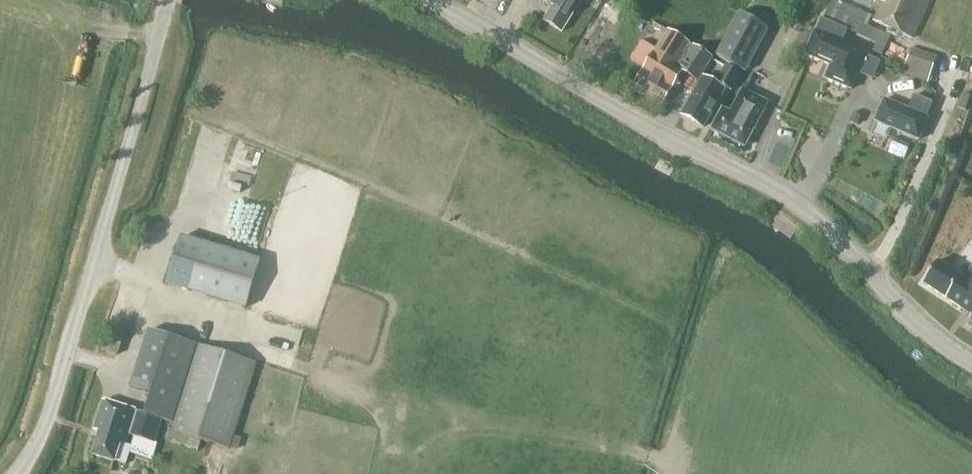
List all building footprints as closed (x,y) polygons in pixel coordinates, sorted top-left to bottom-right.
[(552,7),(543,21),(561,32),(580,0),(540,0),(552,7)] [(890,36),(867,26),(872,16),(835,0),(824,0),(822,6),(867,26),(862,37),(876,43),(873,50),(882,54),(890,36)] [(928,0),(889,0),(887,4),(882,2),(874,21),(911,38),(928,0)] [(600,14),(612,22),(620,10),(608,2),(600,14)] [(766,27),(771,17),(762,12),(756,22),(739,12),(715,56),(746,72),(769,29),(766,27)] [(842,42),(847,30),(821,19),(816,30),(814,30),(803,55),(829,65),(823,79),(852,91),(868,53),(842,42)] [(712,57),(668,30),(654,53),(653,53),(632,88),(661,106),(673,85),(679,84),(678,78),(682,71),(698,80),(712,57)] [(928,83),(937,56),(912,47),(901,73),(928,83)] [(728,91),(736,77),(711,63),(683,115),(698,123),(699,122),(703,124),(723,88),(728,91)] [(730,113),(720,108),(710,130),(744,148),(767,103),(741,90),(730,113)] [(873,122),(919,141),(929,117),(926,116),(932,103),(914,95),(908,109),(883,98),(873,122)] [(856,124),(860,115),(853,113),(849,121),(856,124)] [(245,309),(259,261),(181,237),(167,285),(245,309)] [(965,279),(937,262),(922,284),(946,300),(946,299),(970,315),(968,318),(971,321),(971,269),(965,279)] [(117,356),(124,331),(109,326),(101,351),(117,356)] [(229,447),(255,364),(150,331),(131,387),(150,394),(144,413),(103,400),(94,429),(99,431),(92,454),(114,461),(114,460),(125,464),(129,450),(152,458),(157,442),(154,441),(161,418),(171,421),(169,428),(229,447)]
